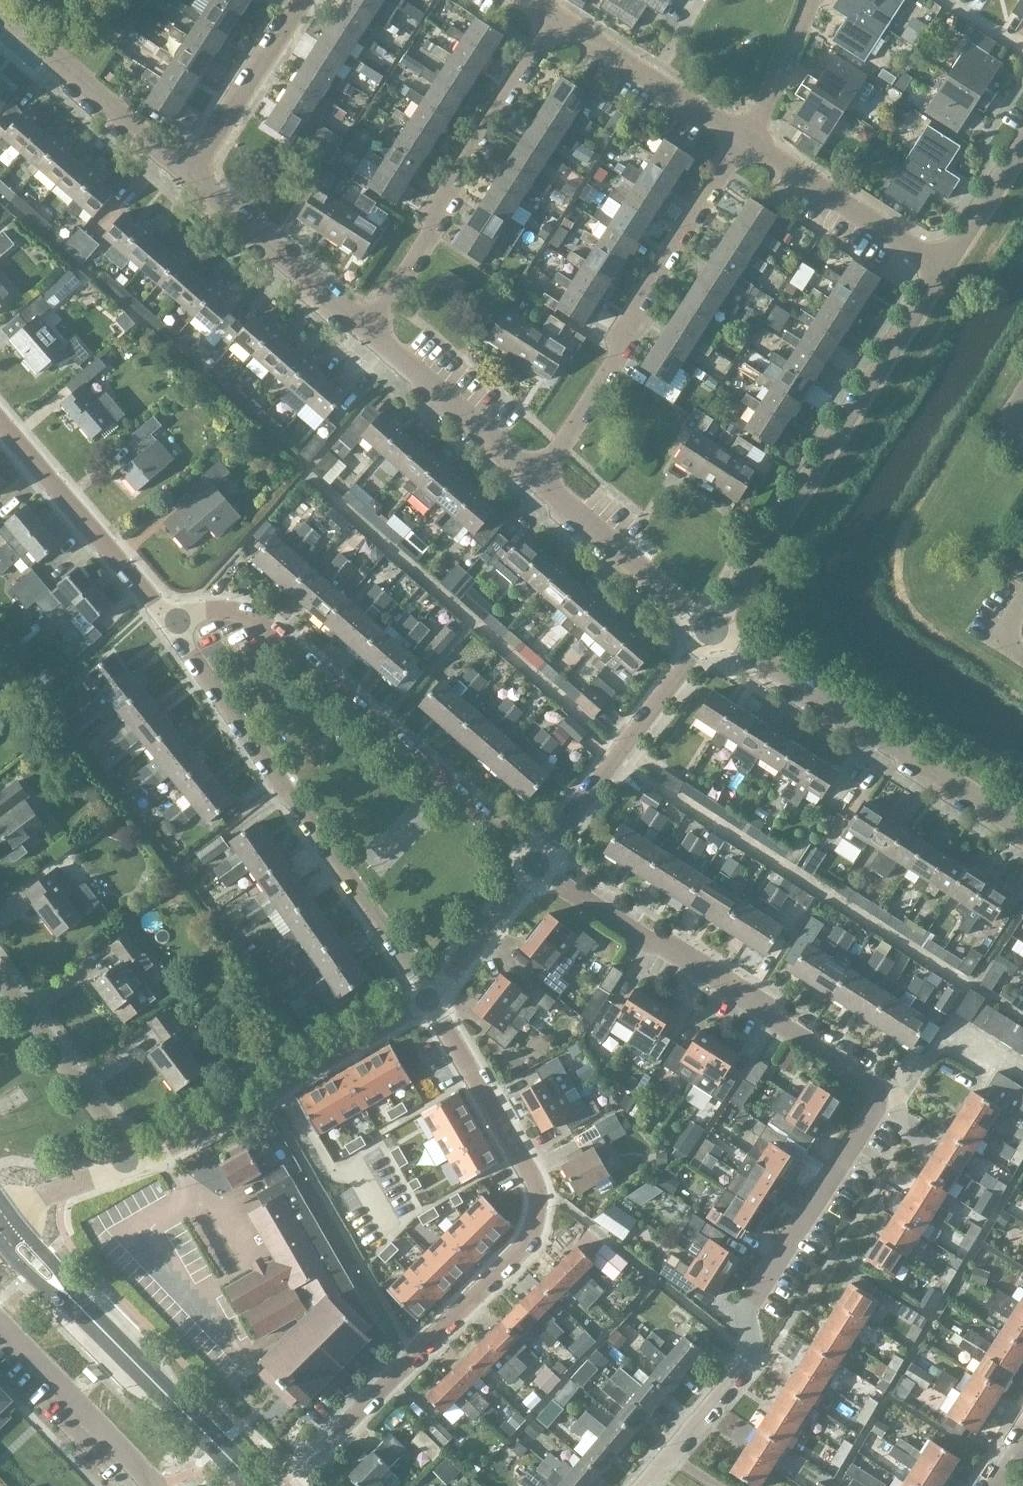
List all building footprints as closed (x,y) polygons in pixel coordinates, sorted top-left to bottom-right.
[(190,10),(202,18),(230,35),(243,15),(220,0),(197,0),(190,10)] [(243,15),(253,0),(220,0),(243,15)] [(334,16),(362,34),(370,22),(385,31),(386,30),(391,23),(376,13),(355,0),(345,0),(334,16)] [(376,13),(386,20),(394,7),(399,10),(400,9),(412,17),(420,22),(425,14),(417,9),(405,1),(404,2),(401,0),(355,0),(376,13)] [(568,0),(583,10),(589,0),(568,0)] [(657,0),(605,0),(599,10),(631,31),(646,7),(661,16),(667,7),(657,0)] [(838,0),(835,0),(831,7),(845,17),(831,40),(863,61),(884,29),(838,0)] [(884,29),(902,0),(838,0),(884,29)] [(1010,12),(1020,19),(1022,14),(1022,0),(1018,0),(1010,12)] [(145,7),(134,26),(150,36),(162,18),(145,7)] [(230,35),(202,18),(190,10),(188,8),(182,17),(197,26),(189,39),(216,56),(230,35)] [(321,36),(349,55),(357,43),(371,52),(377,44),(362,34),(334,16),(321,36)] [(913,17),(900,37),(915,48),(929,27),(913,17)] [(460,43),(487,60),(502,36),(476,19),(465,35),(450,26),(445,34),(460,43)] [(391,23),(386,30),(395,36),(400,28),(391,23)] [(216,56),(189,39),(174,29),(169,37),(184,46),(175,60),(202,77),(216,56)] [(968,44),(947,77),(990,104),(996,94),(986,88),(1001,65),(987,56),(992,48),(996,42),(978,31),(974,37),(969,45),(968,44)] [(321,36),(308,58),(336,76),(344,64),(358,73),(363,64),(349,55),(321,36)] [(423,47),(422,48),(432,55),(436,48),(426,41),(423,47)] [(436,48),(432,55),(446,64),(473,82),(487,60),(460,43),(451,56),(437,47),(436,48)] [(160,50),(156,58),(170,67),(161,80),(189,98),(202,77),(175,60),(160,50)] [(350,85),(336,76),(308,58),(294,79),(322,97),(330,84),(345,93),(346,92),(350,94),(354,88),(350,86),(350,85)] [(808,76),(802,86),(844,113),(855,96),(864,101),(874,85),(865,79),(833,59),(818,83),(808,76)] [(415,60),(410,69),(419,74),(424,66),(415,60)] [(419,74),(419,75),(433,84),(460,102),(473,82),(446,64),(441,72),(437,69),(434,73),(424,66),(419,74)] [(891,84),(896,77),(882,68),(878,76),(891,84)] [(189,98),(161,80),(147,71),(142,78),(157,88),(147,103),(174,121),(189,98)] [(119,81),(110,74),(105,80),(114,87),(119,81)] [(990,104),(947,77),(926,111),(958,131),(973,107),(984,114),(990,104)] [(9,86),(0,78),(0,96),(9,86)] [(281,100),(309,118),(317,105),(331,114),(337,106),(322,97),(294,79),(281,100)] [(562,79),(550,97),(578,115),(585,105),(589,108),(591,104),(602,111),(607,103),(591,93),(589,96),(562,79)] [(419,106),(446,124),(460,102),(433,84),(424,98),(410,89),(405,97),(419,106)] [(805,102),(791,126),(802,133),(822,146),(823,146),(844,113),(802,86),(796,96),(805,102)] [(550,97),(537,118),(565,136),(573,123),(588,133),(593,125),(578,115),(550,97)] [(309,118),(281,100),(265,124),(293,142),(303,126),(318,135),(323,127),(309,118)] [(899,104),(890,117),(902,125),(911,111),(899,104)] [(8,147),(10,144),(20,152),(41,129),(31,121),(39,112),(31,105),(24,114),(12,127),(0,117),(0,150),(8,147)] [(337,106),(331,114),(341,121),(346,113),(337,106)] [(392,117),(406,126),(433,144),(446,124),(419,106),(411,119),(397,110),(392,117)] [(537,118),(523,139),(551,157),(560,144),(574,154),(580,145),(565,136),(537,118)] [(604,130),(613,136),(616,130),(618,127),(613,124),(607,125),(604,130)] [(378,139),(392,148),(419,165),(433,144),(406,126),(397,140),(383,131),(378,139)] [(323,127),(318,135),(338,148),(343,140),(323,127)] [(906,160),(953,190),(959,180),(944,171),(959,148),(927,127),(906,160)] [(41,129),(20,152),(31,162),(26,168),(33,175),(39,169),(67,137),(60,131),(53,139),(41,129)] [(865,130),(860,137),(862,142),(868,146),(875,136),(865,130)] [(67,137),(39,169),(57,184),(77,161),(68,152),(75,144),(67,137)] [(510,159),(538,177),(546,165),(561,174),(566,166),(551,157),(523,139),(510,159)] [(603,140),(592,157),(605,166),(616,149),(603,140)] [(633,155),(648,165),(675,182),(691,158),(664,141),(654,157),(639,148),(633,155)] [(580,145),(574,154),(573,155),(587,164),(593,154),(580,145)] [(360,146),(355,153),(364,159),(369,152),(360,146)] [(419,165),(392,148),(384,161),(369,152),(364,159),(379,169),(406,185),(419,165)] [(333,158),(329,165),(351,179),(356,172),(338,161),(333,158)] [(553,187),(538,177),(510,159),(497,180),(525,198),(533,186),(547,196),(553,187)] [(953,190),(906,160),(884,194),(917,214),(932,190),(947,200),(953,190)] [(89,171),(77,161),(57,184),(76,200),(103,169),(96,163),(89,171)] [(620,176),(635,186),(662,203),(675,182),(648,165),(643,172),(629,163),(625,169),(621,176),(620,176)] [(617,164),(613,171),(621,176),(625,169),(617,164)] [(298,216),(320,231),(339,202),(324,192),(328,186),(329,187),(336,177),(317,165),(301,190),(311,196),(298,216)] [(600,168),(594,178),(602,183),(608,173),(600,168)] [(103,169),(76,200),(67,209),(76,217),(84,208),(94,216),(114,193),(103,184),(111,175),(103,169)] [(351,179),(351,180),(366,190),(368,187),(394,204),(406,185),(379,169),(370,182),(356,172),(351,179)] [(10,201),(17,194),(0,179),(0,192),(10,201)] [(497,180),(483,201),(511,219),(519,206),(534,216),(539,208),(525,198),(497,180)] [(579,187),(568,181),(562,191),(563,192),(572,197),(579,187)] [(598,191),(588,184),(582,192),(593,199),(598,191)] [(607,197),(621,206),(649,224),(662,203),(635,186),(626,199),(612,189),(607,197)] [(563,192),(558,200),(567,205),(572,197),(563,192)] [(320,231),(340,243),(369,198),(361,193),(354,204),(356,205),(352,211),(339,202),(320,231)] [(10,201),(28,217),(35,209),(17,194),(10,201)] [(369,198),(340,243),(360,256),(379,228),(364,218),(368,212),(369,213),(376,203),(369,198)] [(739,218),(767,236),(775,222),(790,232),(795,224),(779,214),(778,217),(751,199),(739,218)] [(470,222),(498,240),(506,227),(520,237),(526,229),(511,219),(483,201),(470,222)] [(897,205),(894,210),(901,214),(904,209),(897,205)] [(593,219),(607,228),(634,245),(649,224),(621,206),(613,220),(599,211),(593,219)] [(35,209),(28,217),(47,233),(53,226),(35,209)] [(104,255),(113,263),(150,220),(143,214),(136,223),(125,213),(105,237),(113,244),(104,255)] [(574,221),(568,217),(562,225),(569,230),(574,221)] [(739,218),(725,238),(754,256),(762,244),(776,253),(781,245),(767,236),(739,218)] [(140,268),(161,244),(151,236),(158,227),(150,220),(113,263),(121,270),(130,259),(140,268)] [(498,240),(470,222),(454,247),(482,265),(492,248),(507,258),(512,250),(498,240)] [(553,228),(546,224),(539,236),(545,240),(553,228)] [(63,248),(72,255),(89,236),(80,228),(63,248)] [(594,248),(622,265),(634,245),(607,228),(600,241),(585,231),(580,239),(594,248)] [(1,255),(14,244),(2,231),(0,232),(0,256),(1,255)] [(787,233),(782,241),(788,246),(794,237),(787,233)] [(89,236),(72,255),(82,264),(99,245),(89,236)] [(712,260),(740,277),(748,265),(763,274),(768,266),(754,256),(725,238),(712,260)] [(161,244),(140,268),(159,284),(187,252),(179,246),(172,254),(161,244)] [(566,260),(581,270),(608,287),(622,265),(594,248),(586,262),(571,253),(566,260)] [(159,284),(177,299),(197,276),(187,267),(194,259),(187,252),(159,284)] [(712,260),(699,280),(727,298),(735,286),(749,295),(754,287),(740,277),(712,260)] [(793,288),(802,265),(786,260),(777,282),(793,288)] [(822,276),(837,286),(864,303),(879,278),(853,261),(842,278),(827,268),(822,276)] [(27,325),(10,340),(26,358),(24,360),(35,373),(53,357),(60,366),(71,357),(78,365),(89,356),(74,338),(65,346),(39,316),(51,306),(46,301),(54,294),(59,301),(81,282),(70,270),(41,294),(17,314),(27,325)] [(441,283),(459,295),(468,283),(449,270),(441,283)] [(567,290),(595,307),(608,287),(581,270),(572,283),(558,273),(553,281),(567,290)] [(99,279),(117,295),(123,288),(105,272),(99,279)] [(208,286),(197,276),(177,299),(194,315),(222,284),(215,277),(208,286)] [(14,294),(0,277),(0,306),(14,294)] [(685,301),(713,319),(721,307),(736,316),(741,307),(727,298),(699,280),(685,301)] [(230,291),(222,284),(194,315),(212,331),(206,339),(204,338),(188,356),(197,364),(235,322),(228,315),(234,308),(223,299),(230,291)] [(850,324),(864,303),(837,286),(828,299),(814,289),(809,297),(823,307),(850,324)] [(117,295),(135,311),(142,304),(123,288),(117,295)] [(595,307),(567,290),(559,303),(544,294),(539,301),(555,311),(556,309),(583,326),(595,307)] [(487,339),(509,353),(527,324),(513,315),(517,308),(518,309),(524,299),(516,294),(487,339)] [(685,301),(671,322),(699,340),(708,327),(723,336),(728,328),(713,319),(685,301)] [(142,304),(135,311),(153,326),(159,319),(142,304)] [(850,324),(823,307),(815,320),(800,310),(796,318),(810,327),(837,344),(850,324)] [(126,328),(134,320),(125,309),(116,317),(126,328)] [(527,324),(509,353),(529,366),(558,320),(550,315),(543,325),(545,326),(541,333),(527,324)] [(235,322),(197,364),(207,373),(223,354),(235,341),(252,356),(280,325),(272,318),(265,326),(254,317),(243,328),(235,322)] [(159,319),(153,326),(171,342),(178,335),(159,319)] [(558,320),(529,366),(549,379),(567,350),(553,340),(557,334),(558,335),(565,324),(558,320)] [(658,343),(686,361),(694,348),(709,357),(714,349),(699,340),(671,322),(658,343)] [(280,325),(252,356),(270,372),(291,349),(280,339),(287,331),(280,325)] [(782,340),(796,349),(823,366),(837,344),(810,327),(801,341),(787,332),(782,340)] [(686,361),(658,343),(642,367),(653,374),(645,386),(669,401),(677,389),(670,385),(681,369),(695,378),(696,377),(701,380),(706,373),(686,361)] [(270,372),(289,388),(317,356),(309,349),(301,358),(291,349),(270,372)] [(769,360),(770,361),(810,386),(823,366),(796,349),(788,361),(774,352),(769,360)] [(253,374),(258,368),(242,355),(237,361),(253,374)] [(289,388),(280,398),(298,414),(307,404),(327,381),(316,371),(324,362),(317,356),(289,388)] [(96,400),(84,386),(106,367),(98,357),(66,385),(73,393),(61,404),(90,437),(112,419),(115,424),(126,415),(106,391),(96,400)] [(760,374),(755,381),(769,391),(796,408),(810,386),(770,361),(762,375),(760,374)] [(739,371),(755,381),(760,374),(744,363),(739,371)] [(224,388),(242,404),(249,397),(230,381),(224,388)] [(327,381),(307,404),(325,420),(353,388),(345,381),(337,389),(327,381)] [(741,402),(756,411),(783,429),(796,408),(769,391),(761,404),(746,394),(741,402)] [(242,404),(261,420),(267,413),(249,397),(242,404)] [(676,461),(696,474),(715,445),(701,436),(705,430),(706,431),(713,420),(694,408),(683,425),(694,432),(676,461)] [(783,429),(756,411),(747,424),(733,415),(728,422),(730,424),(737,428),(743,432),(745,430),(771,447),(783,429)] [(267,413),(261,420),(278,436),(285,429),(267,413)] [(381,453),(402,430),(383,414),(372,426),(360,415),(332,448),(344,459),(351,450),(363,437),(373,446),(366,455),(374,462),(381,453)] [(145,450),(120,471),(137,491),(174,459),(157,439),(156,440),(151,434),(162,425),(154,416),(132,435),(145,450)] [(730,424),(726,430),(733,434),(737,428),(730,424)] [(381,453),(400,470),(420,446),(402,430),(381,453)] [(300,454),(309,462),(325,444),(316,436),(300,454)] [(729,454),(715,445),(696,474),(716,487),(745,441),(739,437),(732,448),(733,448),(729,454)] [(745,441),(716,487),(737,500),(756,470),(741,461),(745,456),(746,457),(753,446),(745,441)] [(420,446),(400,470),(410,479),(403,487),(411,494),(439,462),(420,446)] [(312,471),(321,479),(337,461),(328,453),(312,471)] [(166,524),(186,547),(209,526),(217,535),(239,516),(214,487),(230,473),(219,460),(192,484),(202,495),(197,500),(195,498),(166,524)] [(457,478),(439,462),(411,494),(429,510),(436,502),(457,478)] [(433,522),(443,531),(475,494),(457,478),(436,502),(445,509),(433,522)] [(318,509),(325,502),(312,491),(305,498),(318,509)] [(344,499),(361,514),(368,506),(351,491),(344,499)] [(475,494),(443,531),(453,539),(464,526),(472,533),(469,536),(482,547),(504,522),(493,512),(494,510),(475,494)] [(386,522),(368,506),(361,514),(379,530),(386,522)] [(0,548),(0,559),(1,560),(41,525),(25,507),(5,524),(0,529),(0,534),(7,542),(0,548)] [(253,535),(263,544),(275,529),(266,521),(253,535)] [(253,560),(271,576),(312,529),(304,522),(285,544),(275,535),(253,560)] [(386,522),(379,530),(397,546),(404,538),(386,522)] [(41,525),(1,560),(8,568),(20,557),(29,568),(57,544),(41,525)] [(312,529),(271,576),(289,592),(311,567),(302,559),(321,537),(312,529)] [(515,585),(522,577),(543,553),(523,536),(513,547),(508,543),(490,563),(515,585)] [(404,538),(397,546),(417,563),(423,555),(404,538)] [(385,554),(375,546),(371,551),(372,559),(377,563),(385,554)] [(561,569),(543,553),(522,577),(540,592),(561,569)] [(329,567),(336,574),(349,560),(341,554),(329,567)] [(349,560),(336,574),(307,607),(325,623),(346,598),(337,590),(357,567),(349,560)] [(364,563),(358,570),(365,576),(371,570),(364,563)] [(440,583),(450,592),(467,572),(457,564),(440,583)] [(311,567),(289,592),(307,607),(336,574),(329,567),(321,576),(311,567)] [(37,623),(43,631),(93,587),(78,568),(50,591),(59,602),(46,614),(47,614),(37,623)] [(10,589),(18,599),(41,580),(32,569),(10,589)] [(540,592),(559,608),(579,585),(561,569),(540,592)] [(450,592),(483,621),(489,613),(495,607),(472,587),(476,581),(467,572),(450,592)] [(41,580),(18,599),(27,609),(49,589),(41,580)] [(372,605),(384,591),(376,584),(364,598),(372,605)] [(559,608),(551,617),(569,633),(597,601),(579,585),(559,608)] [(93,587),(43,631),(50,638),(60,629),(80,612),(89,622),(109,605),(93,587)] [(364,614),(342,638),(360,654),(382,629),(373,621),(380,613),(392,599),(384,591),(372,605),(364,614)] [(325,623),(342,638),(364,614),(346,598),(325,623)] [(597,601),(569,633),(578,640),(585,631),(595,640),(616,617),(597,601)] [(489,613),(483,621),(501,637),(508,629),(489,613)] [(399,628),(408,636),(420,622),(411,615),(399,628)] [(634,633),(616,617),(595,640),(606,650),(598,658),(606,665),(634,633)] [(408,636),(400,645),(378,670),(396,685),(418,661),(409,653),(429,630),(420,622),(408,636)] [(73,645),(81,654),(103,636),(95,626),(73,645)] [(429,645),(439,653),(455,635),(445,627),(429,645)] [(400,645),(382,629),(360,654),(378,670),(400,645)] [(501,637),(520,653),(526,645),(508,629),(501,637)] [(634,633),(606,665),(614,672),(622,663),(633,673),(653,649),(634,633)] [(526,645),(520,653),(538,669),(545,661),(526,645)] [(88,674),(102,691),(127,672),(113,654),(88,674)] [(563,677),(545,661),(538,669),(556,685),(563,677)] [(419,706),(438,722),(460,697),(468,688),(480,674),(471,667),(451,690),(441,681),(419,706)] [(93,699),(79,710),(87,719),(110,701),(118,711),(143,691),(127,672),(102,691),(93,699)] [(480,674),(468,688),(476,696),(488,682),(480,674)] [(581,693),(563,677),(556,685),(574,701),(581,693)] [(588,685),(581,693),(574,701),(594,718),(608,702),(588,685)] [(73,702),(79,710),(93,699),(87,691),(73,702)] [(102,738),(109,748),(158,710),(143,691),(118,711),(125,720),(102,738)] [(697,718),(717,731),(734,705),(713,692),(697,718)] [(438,722),(455,737),(477,712),(460,697),(438,722)] [(455,737),(474,753),(495,728),(503,719),(515,705),(506,697),(487,721),(477,712),(455,737)] [(515,705),(503,719),(512,727),(523,713),(515,705)] [(734,705),(717,731),(710,742),(720,749),(727,738),(738,745),(755,718),(734,705)] [(148,748),(173,728),(158,710),(109,748),(116,757),(140,738),(148,748)] [(566,732),(578,742),(587,732),(568,716),(559,726),(566,732)] [(738,745),(732,755),(742,761),(737,769),(747,776),(758,758),(775,731),(755,718),(738,745)] [(558,725),(550,736),(557,742),(566,732),(559,726),(558,725)] [(187,747),(173,728),(148,748),(155,757),(131,776),(139,786),(187,747)] [(495,728),(474,753),(490,768),(512,743),(495,728)] [(490,768),(508,783),(550,736),(542,729),(522,751),(512,743),(490,768)] [(775,731),(758,758),(779,771),(796,745),(775,731)] [(550,736),(508,783),(526,799),(548,774),(539,766),(558,743),(557,742),(550,736)] [(796,745),(779,771),(790,778),(779,796),(789,802),(817,758),(796,745)] [(202,766),(187,747),(139,786),(145,793),(169,775),(178,785),(202,766)] [(817,758),(789,802),(796,807),(808,789),(821,798),(838,772),(817,758)] [(202,766),(178,785),(184,794),(162,813),(169,823),(217,784),(202,766)] [(680,791),(685,783),(662,769),(655,780),(676,793),(678,790),(680,791)] [(705,795),(685,783),(680,791),(700,804),(705,795)] [(217,784),(169,823),(176,831),(198,811),(207,823),(232,803),(217,784)] [(19,864),(30,856),(23,847),(46,830),(26,804),(31,800),(19,785),(0,799),(0,859),(3,857),(4,859),(6,861),(8,863),(10,864),(12,865),(14,865),(17,865),(19,864)] [(640,798),(656,808),(662,797),(646,787),(640,798)] [(705,795),(700,804),(720,817),(726,808),(719,804),(705,795)] [(869,843),(886,817),(864,803),(847,829),(842,837),(864,851),(869,843)] [(638,822),(647,828),(658,812),(649,806),(638,822)] [(747,821),(726,808),(720,817),(741,830),(747,821)] [(658,812),(647,828),(624,865),(645,878),(662,851),(651,844),(667,818),(658,812)] [(747,821),(741,830),(762,844),(768,835),(760,830),(765,823),(753,815),(748,822),(747,821)] [(886,817),(869,843),(880,849),(868,867),(878,873),(906,830),(886,817)] [(125,825),(109,819),(104,833),(120,839),(125,825)] [(227,859),(213,868),(219,877),(233,867),(269,842),(257,824),(231,842),(237,852),(227,859)] [(605,852),(624,865),(641,838),(622,826),(605,852)] [(926,843),(906,830),(878,873),(886,878),(897,861),(910,869),(926,843)] [(645,878),(665,891),(698,838),(688,831),(671,857),(662,851),(645,878)] [(768,835),(762,844),(786,859),(796,866),(810,845),(799,838),(792,850),(768,835)] [(197,854),(205,865),(230,847),(221,836),(197,854)] [(665,891),(686,904),(702,877),(691,869),(707,844),(698,838),(665,891)] [(269,842),(233,867),(219,877),(226,887),(250,870),(257,880),(283,862),(269,842)] [(926,843),(910,869),(920,876),(913,886),(923,893),(925,890),(947,856),(926,843)] [(802,870),(813,876),(826,855),(816,848),(802,870)] [(967,870),(947,856),(925,890),(935,897),(940,889),(951,896),(967,870)] [(702,877),(686,904),(705,916),(738,863),(728,857),(711,883),(702,877)] [(264,890),(241,907),(248,917),(298,882),(283,862),(257,880),(264,890)] [(748,869),(738,863),(705,916),(725,929),(741,902),(731,895),(748,869)] [(35,904),(35,905),(58,935),(81,917),(80,915),(99,901),(84,880),(73,889),(58,869),(26,893),(35,904)] [(987,882),(967,870),(951,896),(961,902),(955,910),(965,917),(987,882)] [(285,920),(311,901),(298,882),(247,917),(253,926),(277,909),(285,920)] [(741,902),(725,929),(745,942),(779,889),(769,882),(752,909),(741,902)] [(987,882),(965,917),(958,928),(967,934),(980,914),(992,922),(1009,896),(987,882)] [(835,893),(857,907),(864,897),(841,883),(835,893)] [(779,889),(745,942),(766,955),(783,928),(771,921),(788,894),(779,889)] [(885,910),(864,897),(857,907),(878,920),(885,910)] [(285,920),(298,939),(324,920),(311,901),(285,920)] [(885,910),(878,920),(899,933),(904,923),(885,910)] [(542,918),(534,928),(573,959),(581,949),(585,953),(596,939),(580,926),(575,932),(550,912),(544,919),(542,918)] [(836,947),(845,932),(834,925),(820,951),(808,944),(822,923),(810,915),(783,958),(794,965),(790,971),(811,984),(829,957),(836,947)] [(324,920),(298,939),(289,945),(274,956),(280,964),(304,948),(312,958),(338,940),(324,920)] [(904,923),(899,933),(920,946),(926,936),(904,923)] [(528,939),(522,947),(542,962),(533,973),(561,995),(569,984),(561,978),(567,971),(575,960),(573,959),(534,928),(526,938),(528,939)] [(934,935),(929,931),(926,936),(920,946),(939,958),(945,949),(931,940),(934,935)] [(845,932),(836,947),(844,952),(854,937),(845,932)] [(111,946),(123,961),(94,983),(114,1010),(115,1010),(124,1023),(156,999),(146,985),(147,984),(131,963),(143,954),(127,933),(111,946)] [(267,946),(274,956),(289,945),(282,935),(267,946)] [(1011,949),(1022,957),(1022,941),(1019,938),(1011,949)] [(352,959),(338,940),(312,958),(319,968),(294,986),(300,995),(352,959)] [(945,949),(939,958),(958,969),(968,976),(981,955),(971,949),(963,961),(945,949)] [(849,970),(832,997),(852,1010),(869,983),(876,973),(886,957),(875,950),(858,976),(849,970)] [(811,984),(832,997),(849,970),(829,957),(811,984)] [(886,957),(876,973),(885,978),(895,963),(886,957)] [(331,986),(339,997),(365,979),(352,959),(300,995),(306,1003),(331,986)] [(993,963),(980,983),(991,990),(1004,971),(993,963)] [(599,987),(610,994),(624,973),(612,966),(599,987)] [(485,990),(516,1014),(527,1023),(540,1007),(547,1012),(556,1001),(528,980),(520,989),(501,974),(495,982),(493,980),(485,990)] [(889,996),(872,1023),(892,1036),(927,983),(915,975),(899,1002),(889,996)] [(869,983),(852,1010),(872,1023),(889,996),(880,989),(878,988),(869,983)] [(927,983),(892,1036),(911,1048),(928,1020),(918,1014),(934,987),(927,983)] [(935,1007),(946,1014),(959,994),(948,987),(935,1007)] [(594,1031),(591,1036),(602,1043),(605,1038),(609,1031),(610,1031),(626,1042),(626,1041),(633,1031),(656,999),(647,988),(641,992),(636,988),(623,1009),(612,1002),(594,1031)] [(971,989),(956,1012),(971,1022),(983,1002),(986,998),(971,989)] [(516,1014),(485,990),(477,1000),(479,1001),(473,1009),(492,1025),(485,1034),(505,1050),(519,1032),(508,1023),(516,1014)] [(1022,1012),(1022,1000),(1017,996),(1011,1005),(1022,1012)] [(285,1005),(300,1024),(309,1017),(295,998),(285,1005)] [(656,999),(633,1031),(626,1041),(638,1049),(645,1053),(645,1054),(656,1061),(670,1040),(660,1033),(673,1013),(665,1007),(666,1005),(656,999)] [(971,1022),(981,1028),(993,1009),(983,1002),(971,1022)] [(580,1015),(591,1024),(599,1011),(588,1004),(580,1015)] [(981,1028),(991,1035),(1004,1015),(993,1009),(981,1028)] [(197,1053),(188,1041),(164,1011),(149,1023),(164,1042),(147,1055),(176,1092),(188,1083),(192,1088),(207,1076),(193,1057),(197,1053)] [(991,1035),(1001,1041),(1014,1022),(1004,1015),(991,1035)] [(579,1023),(580,1029),(585,1032),(591,1024),(583,1018),(579,1023)] [(1001,1041),(1012,1048),(1022,1030),(1022,1027),(1014,1022),(1001,1041)] [(663,1066),(692,1084),(699,1074),(721,1040),(710,1034),(709,1035),(701,1030),(687,1051),(677,1044),(663,1066)] [(1022,1055),(1022,1053),(1022,1030),(1012,1048),(1022,1055)] [(699,1074),(692,1084),(702,1090),(721,1103),(735,1082),(725,1075),(738,1054),(733,1051),(734,1044),(721,1040),(699,1074)] [(577,1043),(568,1049),(573,1057),(582,1051),(577,1043)] [(390,1045),(367,1058),(388,1095),(411,1081),(390,1045)] [(792,1066),(800,1053),(789,1046),(781,1059),(792,1066)] [(367,1058),(344,1072),(365,1108),(388,1095),(367,1058)] [(523,1092),(520,1094),(525,1102),(523,1103),(530,1114),(564,1094),(575,1088),(564,1069),(558,1058),(536,1070),(542,1081),(523,1092)] [(757,1059),(744,1080),(755,1087),(769,1066),(757,1059)] [(814,1063),(810,1069),(818,1075),(822,1068),(814,1063)] [(999,1071),(989,1086),(990,1087),(999,1093),(1009,1078),(999,1071)] [(344,1072),(320,1085),(342,1122),(365,1108),(344,1072)] [(619,1104),(628,1112),(651,1076),(647,1074),(632,1098),(626,1094),(619,1104)] [(1009,1078),(999,1093),(1009,1100),(1019,1085),(1009,1078)] [(613,1080),(607,1085),(613,1095),(621,1088),(613,1080)] [(798,1099),(831,1121),(842,1113),(838,1107),(841,1101),(810,1081),(798,1099)] [(320,1085),(297,1099),(318,1135),(342,1122),(320,1085)] [(1009,1100),(1012,1101),(1020,1106),(1022,1101),(1022,1087),(1019,1085),(1009,1100)] [(983,1097),(983,1098),(1000,1110),(1001,1109),(1005,1111),(1012,1101),(1009,1100),(999,1093),(990,1087),(983,1097)] [(564,1094),(530,1114),(536,1125),(538,1124),(543,1132),(564,1120),(570,1131),(601,1113),(594,1101),(586,1106),(581,1098),(575,1088),(564,1094)] [(769,1122),(766,1126),(788,1139),(790,1136),(796,1126),(817,1139),(822,1131),(824,1132),(831,1121),(798,1099),(783,1090),(772,1107),(773,1112),(775,1113),(769,1122)] [(457,1091),(421,1113),(435,1136),(471,1115),(457,1091)] [(959,1113),(991,1133),(996,1125),(992,1122),(1000,1110),(973,1092),(959,1113)] [(403,1102),(394,1107),(400,1116),(408,1111),(403,1102)] [(644,1108),(636,1103),(629,1113),(637,1118),(644,1108)] [(394,1107),(386,1111),(391,1120),(400,1116),(394,1107)] [(614,1113),(595,1124),(602,1136),(607,1133),(612,1142),(627,1134),(624,1129),(616,1115),(614,1113)] [(959,1113),(946,1134),(973,1152),(981,1139),(985,1142),(991,1133),(959,1113)] [(435,1136),(422,1143),(436,1167),(448,1159),(485,1138),(471,1115),(435,1136)] [(759,1161),(791,1183),(798,1172),(796,1171),(802,1163),(781,1150),(788,1139),(757,1120),(751,1131),(760,1136),(747,1154),(759,1161)] [(946,1134),(933,1155),(972,1181),(973,1179),(965,1174),(969,1167),(965,1164),(973,1152),(946,1134)] [(361,1135),(353,1140),(358,1149),(366,1144),(361,1135)] [(675,1148),(688,1156),(696,1144),(683,1136),(675,1148)] [(485,1138),(448,1159),(462,1183),(498,1162),(485,1138)] [(232,1158),(222,1164),(235,1187),(261,1172),(253,1159),(270,1149),(265,1139),(247,1149),(242,1141),(227,1150),(232,1158)] [(706,1139),(700,1148),(708,1153),(714,1144),(706,1139)] [(353,1140),(345,1145),(350,1154),(358,1149),(353,1140)] [(570,1163),(564,1167),(578,1193),(595,1183),(599,1191),(613,1183),(609,1175),(600,1161),(611,1155),(604,1144),(584,1156),(580,1150),(567,1157),(570,1163)] [(399,1146),(390,1151),(395,1160),(404,1154),(399,1146)] [(700,1148),(694,1157),(702,1163),(708,1153),(700,1148)] [(1016,1148),(1009,1161),(1019,1166),(1022,1159),(1022,1152),(1016,1148)] [(404,1154),(395,1160),(399,1168),(408,1163),(404,1154)] [(736,1171),(779,1199),(783,1192),(785,1193),(791,1183),(759,1161),(747,1154),(736,1171)] [(972,1181),(933,1155),(919,1176),(946,1194),(954,1181),(958,1184),(959,1183),(968,1189),(972,1181)] [(264,1177),(263,1178),(269,1188),(291,1175),(290,1174),(285,1165),(264,1177)] [(655,1181),(665,1187),(671,1177),(661,1171),(655,1181)] [(736,1171),(725,1188),(769,1217),(776,1207),(774,1205),(779,1199),(736,1171)] [(250,1273),(226,1287),(240,1312),(245,1309),(260,1336),(295,1317),(301,1323),(262,1362),(266,1366),(261,1371),(259,1373),(263,1378),(280,1394),(285,1400),(290,1405),(298,1397),(303,1402),(369,1336),(364,1332),(371,1324),(350,1304),(359,1295),(345,1269),(291,1175),(269,1188),(256,1195),(261,1205),(249,1212),(276,1258),(250,1273)] [(919,1176),(906,1197),(937,1217),(942,1209),(938,1206),(946,1194),(919,1176)] [(417,1177),(408,1183),(413,1191),(422,1186),(417,1177)] [(992,1190),(1001,1196),(1007,1185),(998,1179),(992,1190)] [(648,1181),(626,1195),(641,1204),(662,1190),(648,1181)] [(725,1188),(706,1217),(741,1240),(747,1230),(755,1235),(761,1227),(763,1228),(769,1217),(725,1188)] [(458,1193),(450,1198),(455,1207),(463,1202),(458,1193)] [(483,1196),(464,1214),(493,1244),(512,1225),(483,1196)] [(892,1218),(920,1236),(928,1223),(932,1225),(937,1217),(906,1197),(892,1218)] [(612,1205),(592,1218),(608,1230),(622,1211),(612,1205)] [(434,1207),(426,1211),(431,1220),(439,1216),(434,1207)] [(952,1215),(942,1209),(937,1217),(946,1223),(952,1215)] [(426,1211),(418,1216),(423,1225),(431,1220),(426,1211)] [(998,1219),(1004,1224),(1011,1216),(1005,1211),(998,1219)] [(464,1214),(444,1233),(474,1263),(493,1244),(464,1214)] [(697,1257),(730,1279),(736,1268),(735,1267),(740,1259),(719,1246),(726,1235),(693,1214),(681,1234),(691,1241),(686,1250),(697,1257)] [(920,1236),(892,1218),(879,1239),(911,1259),(916,1251),(912,1248),(920,1236)] [(973,1222),(966,1234),(976,1239),(983,1227),(973,1222)] [(427,1251),(425,1252),(455,1282),(456,1281),(474,1263),(444,1233),(427,1251)] [(976,1239),(966,1234),(959,1246),(969,1251),(976,1239)] [(911,1259),(879,1239),(866,1260),(893,1277),(901,1265),(905,1267),(911,1259)] [(391,1242),(385,1248),(392,1256),(399,1249),(391,1242)] [(591,1259),(596,1265),(613,1279),(627,1263),(604,1244),(591,1259)] [(385,1248),(378,1255),(385,1262),(392,1256),(385,1248)] [(560,1266),(593,1300),(603,1291),(586,1274),(596,1265),(591,1259),(579,1248),(560,1266)] [(425,1252),(406,1271),(436,1301),(455,1282),(425,1252)] [(730,1279),(697,1257),(691,1266),(672,1254),(659,1275),(688,1294),(695,1283),(716,1296),(720,1291),(726,1293),(730,1279)] [(941,1276),(951,1282),(963,1260),(953,1255),(941,1276)] [(541,1285),(558,1302),(569,1291),(585,1308),(593,1300),(560,1266),(541,1285)] [(971,1278),(983,1282),(987,1270),(975,1266),(971,1278)] [(406,1271),(387,1290),(417,1320),(436,1301),(406,1271)] [(951,1282),(941,1276),(934,1288),(944,1294),(951,1282)] [(837,1305),(864,1323),(872,1310),(876,1313),(881,1304),(850,1284),(837,1305)] [(522,1304),(556,1338),(563,1330),(553,1320),(554,1319),(547,1312),(558,1302),(541,1285),(522,1304)] [(1022,1318),(1022,1296),(1019,1302),(995,1287),(989,1296),(1022,1318)] [(989,1296),(984,1304),(1000,1313),(1008,1319),(1000,1332),(1022,1347),(1022,1318),(989,1296)] [(503,1323),(520,1339),(530,1329),(537,1336),(539,1335),(549,1344),(556,1338),(522,1304),(503,1323)] [(824,1326),(855,1347),(860,1338),(856,1335),(864,1323),(837,1305),(824,1326)] [(503,1323),(484,1341),(518,1375),(527,1366),(516,1356),(527,1346),(520,1339),(503,1323)] [(906,1335),(916,1341),(923,1329),(913,1323),(906,1335)] [(810,1347),(837,1365),(845,1353),(849,1355),(855,1347),(824,1326),(810,1347)] [(1015,1371),(1022,1357),(1022,1347),(1000,1332),(992,1344),(968,1329),(963,1337),(1015,1371)] [(578,1338),(589,1349),(596,1341),(586,1331),(578,1338)] [(615,1331),(608,1341),(617,1349),(625,1340),(615,1331)] [(973,1374),(1001,1392),(1015,1371),(963,1337),(955,1332),(950,1340),(958,1345),(958,1346),(981,1361),(973,1374)] [(652,1333),(647,1340),(658,1349),(663,1342),(652,1333)] [(669,1357),(668,1358),(685,1372),(703,1352),(685,1337),(669,1357)] [(647,1340),(639,1349),(660,1367),(651,1378),(668,1393),(685,1372),(668,1358),(658,1349),(647,1340)] [(484,1341),(465,1360),(482,1377),(492,1367),(509,1384),(518,1375),(484,1341)] [(810,1347),(797,1368),(828,1388),(836,1393),(849,1373),(837,1365),(810,1347)] [(608,1360),(596,1350),(589,1359),(601,1369),(608,1360)] [(887,1366),(897,1372),(904,1360),(895,1354),(887,1366)] [(576,1383),(589,1366),(576,1357),(563,1374),(576,1383)] [(447,1378),(481,1412),(487,1418),(495,1410),(472,1386),(482,1377),(465,1360),(447,1378)] [(552,1368),(559,1374),(566,1367),(559,1361),(552,1368)] [(903,1375),(926,1389),(934,1377),(911,1363),(903,1375)] [(932,1364),(927,1372),(938,1378),(942,1370),(932,1364)] [(887,1366),(881,1377),(890,1383),(897,1372),(887,1366)] [(611,1378),(611,1379),(651,1413),(668,1393),(651,1378),(644,1387),(620,1367),(611,1378)] [(783,1389),(811,1406),(819,1394),(823,1396),(828,1388),(797,1368),(783,1389)] [(938,1378),(953,1388),(958,1380),(942,1370),(938,1378)] [(537,1385),(547,1394),(560,1380),(550,1371),(537,1385)] [(1001,1392),(973,1374),(961,1393),(989,1411),(1001,1392)] [(481,1412),(447,1378),(428,1397),(444,1414),(455,1403),(462,1411),(464,1410),(473,1419),(481,1412)] [(989,1411),(961,1393),(953,1388),(938,1378),(932,1387),(955,1402),(947,1416),(974,1433),(989,1411)] [(651,1413),(611,1379),(602,1389),(625,1408),(617,1419),(634,1433),(651,1413)] [(562,1389),(554,1399),(564,1407),(572,1397),(562,1389)] [(770,1410),(802,1430),(807,1422),(803,1419),(811,1406),(783,1389),(770,1410)] [(532,1392),(524,1401),(527,1404),(533,1410),(542,1400),(536,1395),(532,1392)] [(862,1408),(872,1414),(879,1402),(869,1396),(862,1408)] [(553,1400),(537,1417),(548,1427),(563,1409),(553,1400)] [(872,1414),(862,1408),(856,1420),(865,1425),(872,1414)] [(584,1410),(577,1420),(588,1429),(600,1439),(617,1454),(634,1433),(617,1419),(607,1430),(584,1410)] [(757,1431),(784,1448),(792,1436),(796,1438),(802,1430),(770,1410),(757,1431)] [(509,1424),(515,1430),(524,1419),(518,1414),(509,1424)] [(453,1436),(436,1419),(427,1427),(444,1444),(453,1436)] [(879,1419),(873,1429),(881,1435),(887,1424),(879,1419)] [(532,1420),(524,1429),(532,1436),(540,1427),(532,1420)] [(577,1420),(571,1427),(582,1436),(588,1429),(577,1420)] [(409,1428),(399,1440),(424,1458),(433,1446),(409,1428)] [(743,1452),(775,1472),(780,1464),(776,1461),(784,1448),(757,1431),(743,1452)] [(349,1476),(353,1479),(352,1480),(358,1485),(386,1485),(385,1484),(395,1474),(388,1468),(406,1450),(390,1434),(369,1456),(365,1452),(366,1452),(365,1451),(358,1458),(359,1459),(361,1457),(364,1460),(349,1476)] [(893,1446),(945,1480),(959,1460),(930,1441),(923,1453),(899,1437),(893,1446)] [(600,1439),(582,1460),(600,1474),(617,1454),(600,1439)] [(838,1451),(847,1456),(854,1445),(844,1439),(838,1451)] [(519,1443),(513,1450),(520,1456),(527,1449),(519,1443)] [(888,1454),(900,1461),(891,1474),(904,1483),(909,1485),(942,1485),(945,1480),(893,1446),(888,1454)] [(847,1456),(838,1451),(830,1463),(840,1468),(847,1456)] [(542,1460),(573,1485),(590,1485),(600,1474),(582,1460),(574,1469),(562,1459),(560,1461),(549,1452),(542,1460)] [(743,1452),(730,1473),(751,1485),(760,1485),(765,1478),(769,1480),(775,1472),(743,1452)] [(447,1458),(434,1472),(446,1484),(460,1471),(447,1458)] [(544,1485),(573,1485),(542,1460),(536,1468),(550,1479),(544,1485)]
